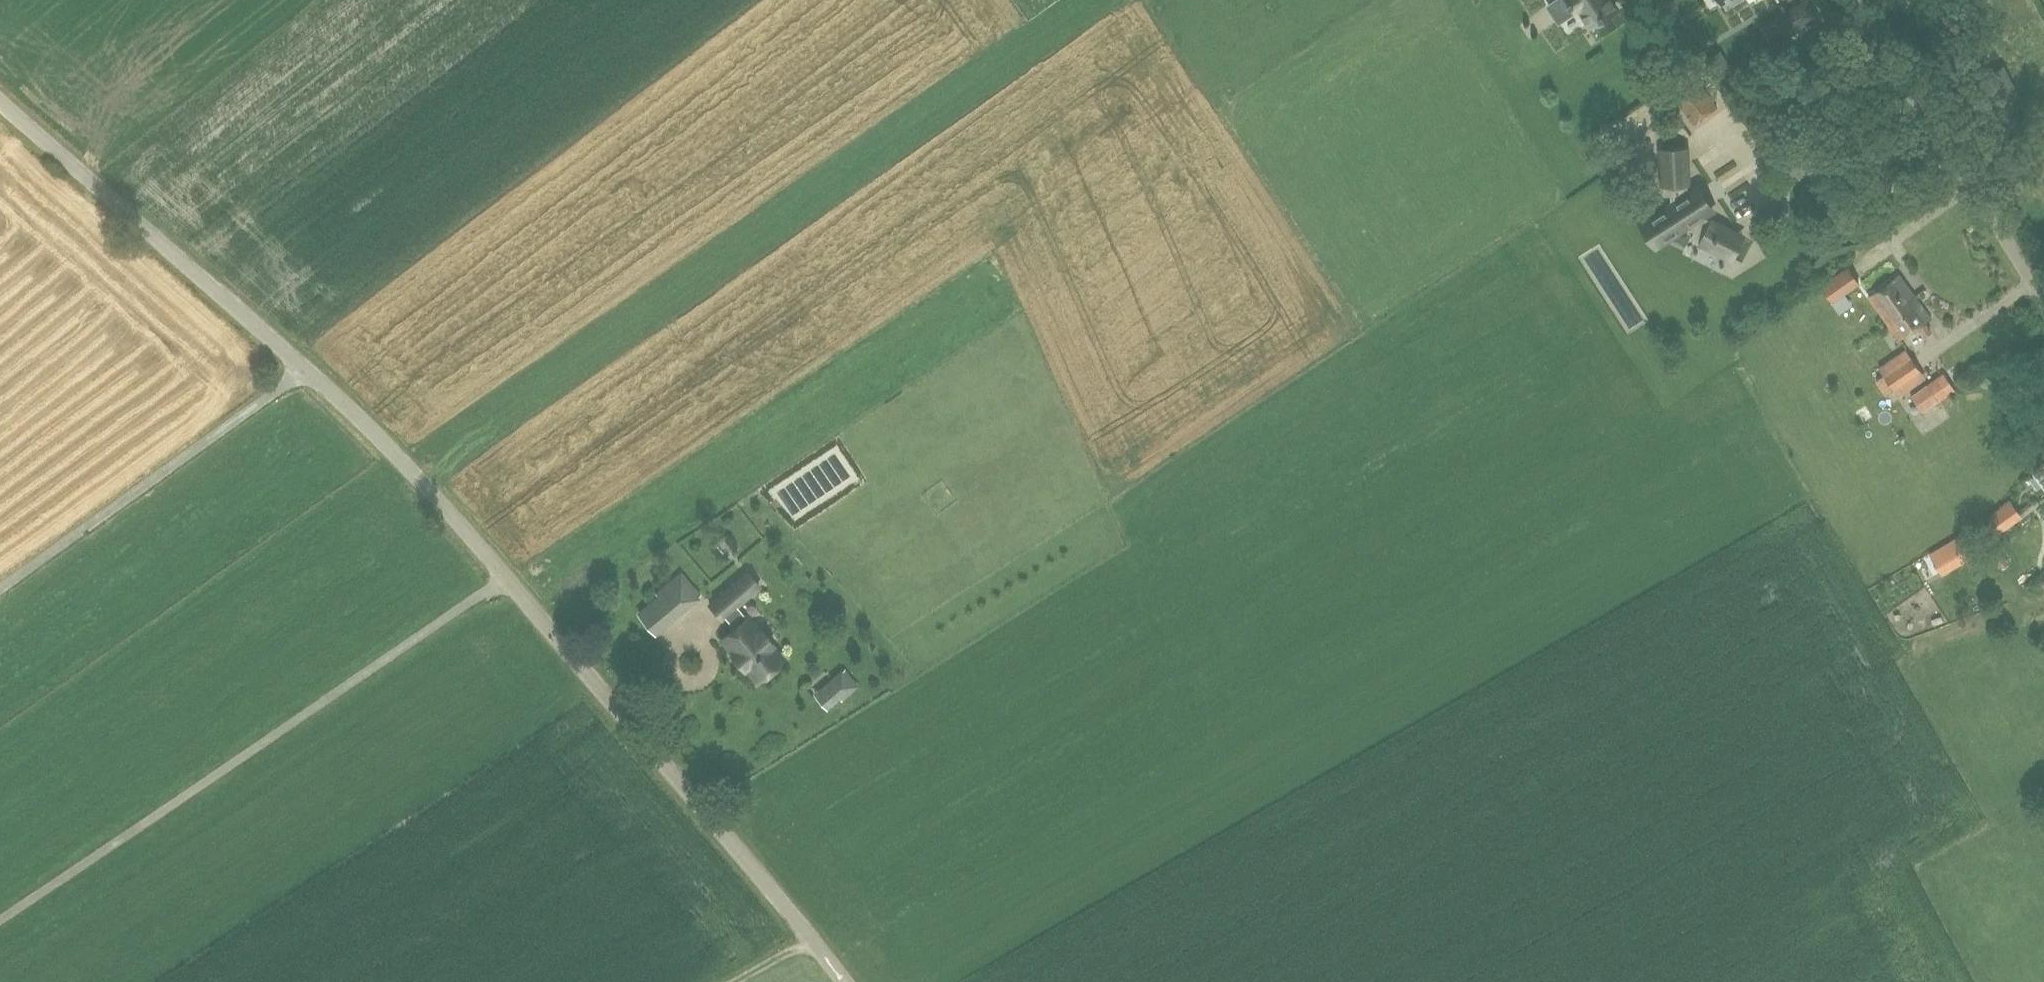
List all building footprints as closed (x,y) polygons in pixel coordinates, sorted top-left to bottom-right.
[(1575,9),(1579,7),(1580,9),(1590,25),(1597,20),(1597,22),(1611,12),(1611,11),(1617,7),(1612,0),(1569,0),(1575,9)] [(1764,26),(1775,44),(1820,17),(1810,0),(1807,0),(1777,18),(1764,26)] [(1988,73),(1978,79),(1997,117),(2020,105),(2000,67),(1988,73)] [(1694,123),(1717,106),(1698,82),(1676,100),(1694,123)] [(1624,165),(1635,157),(1618,133),(1606,141),(1624,165)] [(1656,250),(1689,229),(1694,231),(1691,237),(1699,241),(1697,245),(1732,262),(1747,234),(1712,216),(1710,219),(1705,217),(1717,211),(1698,181),(1687,189),(1687,185),(1691,184),(1689,145),(1658,147),(1659,186),(1663,186),(1664,195),(1670,194),(1671,199),(1637,221),(1656,250)] [(1833,300),(1859,281),(1848,265),(1814,289),(1825,304),(1832,299),(1833,300)] [(1898,306),(1914,295),(1899,273),(1868,294),(1885,318),(1899,308),(1898,306)] [(1899,308),(1885,318),(1899,339),(1917,326),(1923,335),(1929,330),(1924,322),(1930,317),(1914,295),(1898,306),(1899,308)] [(1899,395),(1925,377),(1920,369),(1910,356),(1905,348),(1878,367),(1893,388),(1899,395)] [(1944,372),(1911,395),(1922,412),(1956,389),(1944,372)] [(2034,471),(2043,485),(2043,464),(2034,471)] [(1996,532),(2012,520),(2022,512),(2010,496),(1984,515),(1996,532)] [(1942,547),(1953,566),(1975,553),(1964,534),(1942,547)] [(757,680),(782,658),(770,644),(772,642),(761,629),(759,631),(748,618),(748,617),(747,616),(745,617),(735,605),(759,585),(748,571),(709,604),(721,617),(724,614),(735,626),(721,638),(734,652),(732,654),(743,667),(745,665),(756,678),(756,679),(757,680)] [(681,573),(667,584),(685,606),(699,594),(681,573)] [(650,604),(639,613),(655,631),(665,622),(650,604)] [(693,657),(702,669),(712,661),(703,650),(693,657)] [(847,693),(856,685),(844,670),(834,678),(847,693)]
